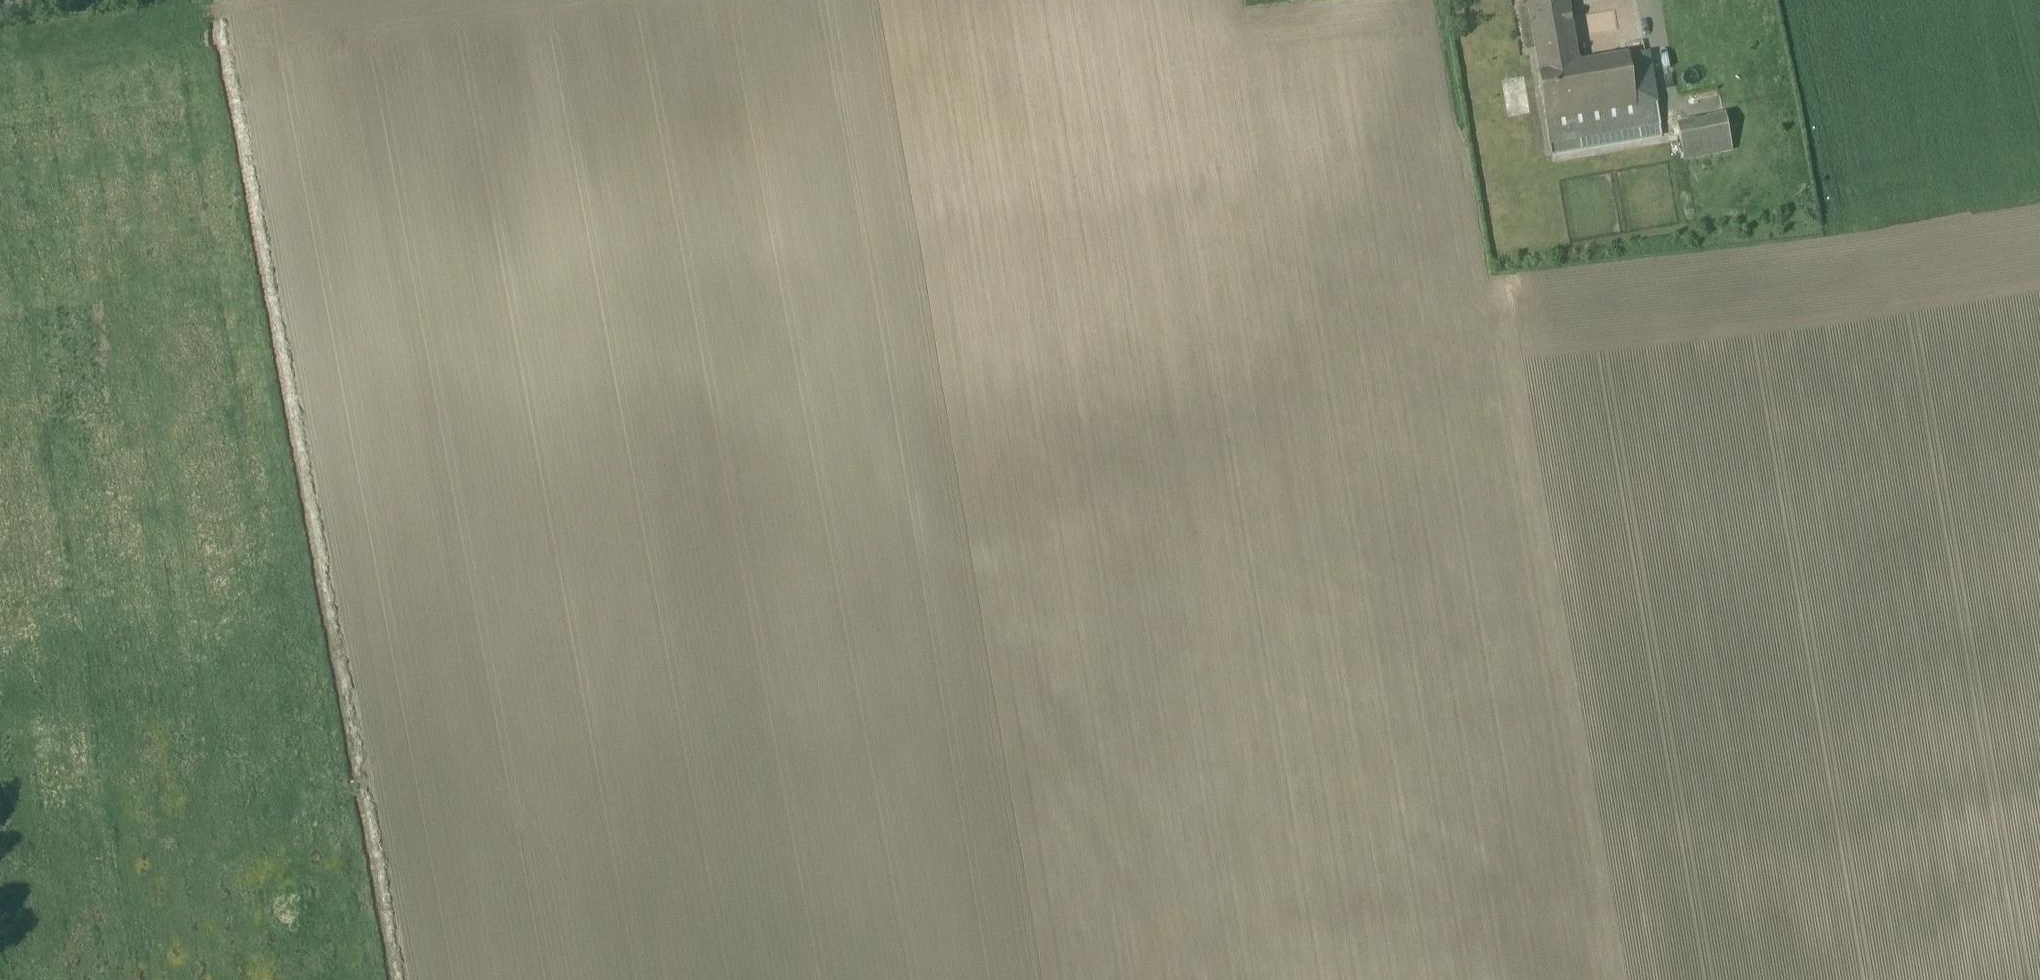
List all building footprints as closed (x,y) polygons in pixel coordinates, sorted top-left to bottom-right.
[(1539,74),(1537,74),(1549,144),(1584,138),(1586,151),(1585,151),(1586,156),(1591,155),(1594,178),(1596,177),(1597,180),(1609,178),(1604,149),(1630,145),(1629,142),(1662,137),(1658,111),(1674,108),(1664,49),(1609,60),(1609,62),(1579,67),(1567,0),(1527,0),(1539,74)] [(1682,161),(1731,149),(1722,110),(1673,122),(1682,161)]
